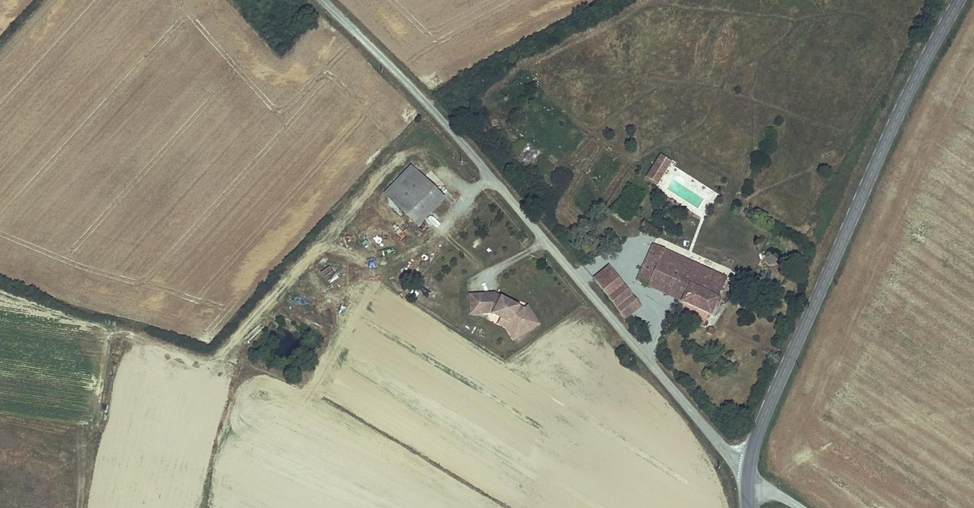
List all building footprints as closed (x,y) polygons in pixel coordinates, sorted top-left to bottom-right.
[(522,156),(529,160),(536,151),(529,146),(522,156)] [(672,162),(663,156),(658,163),(668,169),(672,162)] [(658,163),(649,176),(659,183),(668,169),(658,163)] [(445,200),(412,168),(386,196),(419,227),(445,200)] [(479,192),(477,203),(489,206),(491,195),(479,192)] [(654,246),(638,282),(711,315),(727,278),(698,265),(654,246)] [(769,253),(764,259),(773,266),(778,260),(769,253)] [(633,295),(611,266),(606,270),(595,279),(607,296),(616,308),(633,295)] [(740,294),(736,303),(754,312),(759,303),(740,294)] [(517,311),(519,307),(503,299),(495,295),(480,296),(481,314),(491,313),(502,319),(512,324),(520,337),(540,325),(529,308),(525,310),(526,310),(522,313),(517,311)] [(626,319),(642,307),(633,295),(616,308),(626,319)] [(471,296),(472,314),(481,314),(480,296),(471,296)] [(512,324),(502,319),(499,324),(508,328),(515,340),(520,337),(512,324)]
